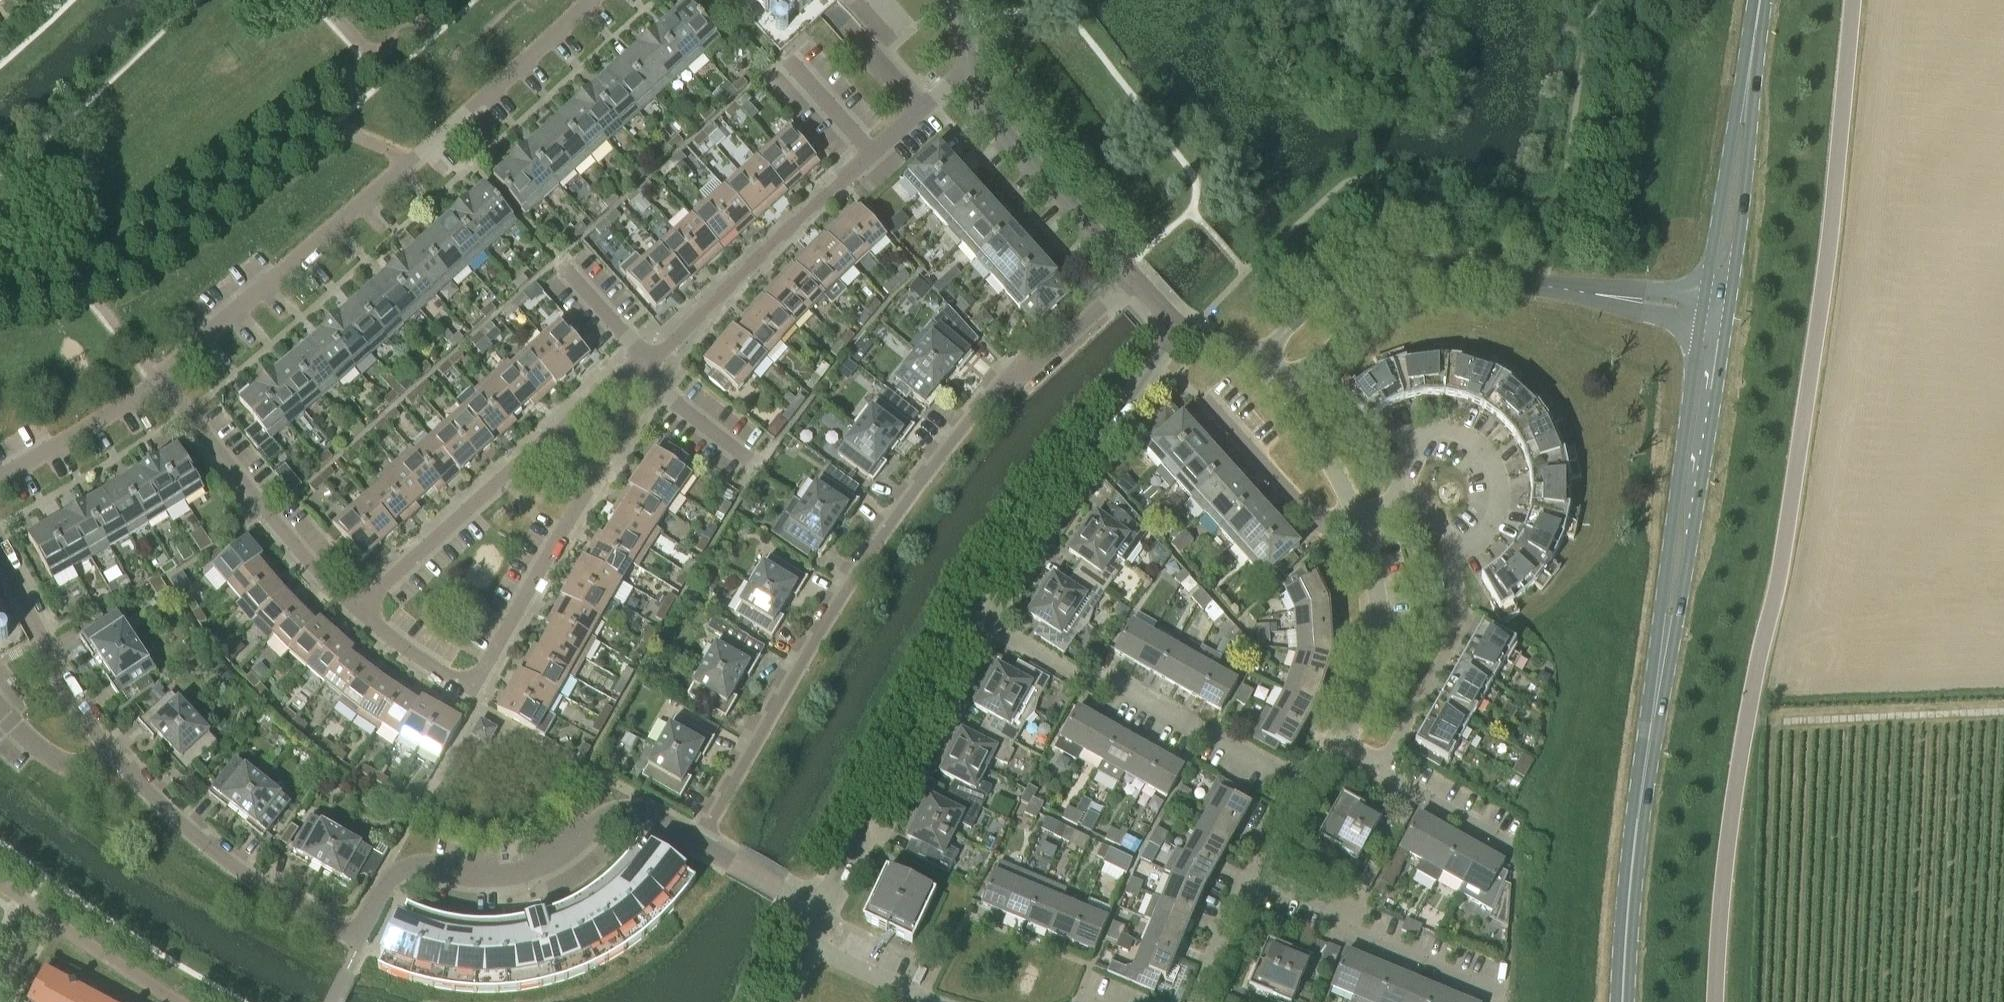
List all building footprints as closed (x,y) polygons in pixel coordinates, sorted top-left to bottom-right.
[(780,52),(785,48),(829,8),(838,0),(733,0),(780,52)] [(688,5),(672,20),(697,48),(704,56),(712,48),(720,40),(688,5)] [(672,20),(656,34),(687,70),(704,56),(672,20)] [(656,34),(655,33),(638,49),(638,50),(639,49),(671,85),(687,70),(656,34)] [(638,50),(623,63),(655,99),(671,85),(639,49),(638,50)] [(655,99),(623,63),(607,78),(639,114),(655,99)] [(607,78),(592,92),(591,92),(623,128),(639,114),(607,78)] [(737,94),(748,85),(742,79),(732,88),(737,94)] [(710,94),(723,107),(737,94),(725,80),(710,94)] [(591,92),(592,92),(591,91),(573,107),(574,108),(575,107),(607,143),(623,128),(591,92)] [(735,104),(741,110),(751,100),(746,94),(735,104)] [(741,110),(735,104),(725,113),(730,119),(741,110)] [(575,107),(574,108),(559,121),(591,157),(607,143),(575,107)] [(705,122),(715,113),(710,107),(700,116),(705,122)] [(591,157),(559,121),(543,136),(575,172),(591,157)] [(713,124),(703,133),(708,139),(718,129),(713,124)] [(788,132),(773,146),(803,179),(818,165),(819,164),(813,156),(800,142),(797,139),(803,134),(796,126),(790,131),(790,130),(788,132)] [(708,139),(703,133),(693,142),(698,148),(708,139)] [(526,149),(559,186),(575,172),(543,136),(527,150),(526,149)] [(673,151),(683,142),(678,136),(668,145),(673,151)] [(803,179),(773,146),(757,160),(786,193),(803,179)] [(918,196),(954,164),(939,147),(903,179),(918,196)] [(559,186),(526,149),(509,165),(509,166),(511,165),(542,201),(559,186)] [(670,162),(676,168),(686,159),(681,153),(670,162)] [(757,160),(741,175),(770,208),(786,193),(757,160)] [(676,168),(670,162),(660,171),(665,177),(676,168)] [(682,162),(676,168),(686,180),(692,174),(682,162)] [(968,180),(954,164),(918,196),(933,212),(968,180)] [(511,165),(509,166),(494,180),(526,216),(542,201),(511,165)] [(641,180),(651,171),(646,165),(635,174),(641,180)] [(741,175),(724,189),(754,222),(770,208),(741,175)] [(724,189),(724,190),(715,180),(699,194),(708,204),(738,237),(754,222),(724,189)] [(983,196),(968,180),(933,212),(947,228),(983,196)] [(638,191),(643,197),(653,188),(648,182),(638,191)] [(485,188),(469,202),(468,203),(500,239),(517,224),(485,188)] [(643,197),(638,191),(627,200),(633,206),(643,197)] [(609,209),(619,200),(613,194),(603,203),(609,209)] [(983,196),(947,228),(962,244),(997,212),(983,196)] [(468,201),(451,216),(484,253),(500,239),(468,203),(469,202),(468,201)] [(708,204),(692,218),(721,251),(738,237),(708,204)] [(856,205),(840,220),(869,253),(886,238),(856,205)] [(605,220),(610,226),(621,217),(616,211),(605,220)] [(997,212),(962,244),(976,260),(1012,228),(997,212)] [(484,253),(451,216),(450,217),(451,218),(436,232),(468,268),(484,253)] [(721,251),(692,218),(675,233),(705,266),(721,251)] [(893,218),(884,226),(892,236),(901,228),(893,218)] [(610,226),(605,220),(595,229),(600,235),(610,226)] [(869,253),(840,220),(823,235),(854,267),(869,253)] [(576,238),(578,236),(586,229),(581,223),(571,232),(576,238)] [(1026,244),(1012,228),(976,260),(991,276),(1026,244)] [(468,268),(436,232),(420,246),(452,282),(468,268)] [(675,233),(659,248),(689,281),(705,266),(675,233)] [(854,267),(823,235),(808,250),(839,282),(854,267)] [(1041,260),(1026,244),(991,276),(1005,292),(1041,260)] [(420,246),(405,260),(404,261),(436,297),(452,282),(420,246)] [(689,281),(659,248),(643,262),(673,295),(689,281)] [(808,250),(792,265),(823,297),(824,296),(833,306),(847,291),(838,283),(839,282),(808,250)] [(673,295),(643,262),(636,255),(620,270),(656,310),(673,295)] [(404,261),(405,260),(404,259),(386,275),(387,276),(388,275),(420,311),(436,297),(404,261)] [(1056,277),(1041,260),(1005,292),(1020,309),(1021,308),(1036,324),(1069,294),(1055,278),(1056,277)] [(792,265),(777,281),(809,312),(823,297),(792,265)] [(904,271),(893,280),(899,286),(909,277),(904,271)] [(388,275),(387,276),(371,290),(404,326),(420,311),(388,275)] [(518,290),(528,281),(523,275),(513,284),(518,290)] [(909,289),(922,301),(932,290),(918,278),(909,289)] [(899,286),(893,280),(883,289),(888,295),(899,286)] [(532,301),(545,290),(537,281),(524,293),(532,301)] [(809,312),(777,281),(762,297),(794,327),(809,312)] [(937,295),(946,287),(941,281),(932,289),(937,295)] [(371,290),(355,304),(387,340),(404,326),(371,290)] [(522,294),(512,304),(517,310),(528,300),(522,294)] [(957,307),(963,314),(975,303),(969,296),(957,307)] [(794,327),(762,297),(747,313),(780,342),(794,327)] [(866,311),(872,316),(881,306),(875,301),(866,311)] [(355,304),(340,318),(339,319),(371,355),(387,340),(355,304)] [(486,319),(496,310),(490,304),(480,313),(486,319)] [(517,310),(512,304),(502,313),(507,319),(517,310)] [(940,327),(918,353),(947,378),(955,369),(961,361),(963,363),(965,365),(971,359),(974,355),(963,346),(974,337),(949,308),(934,321),(940,327)] [(872,316),(866,311),(857,322),(863,327),(872,316)] [(980,332),(992,322),(983,312),(971,323),(980,332)] [(733,329),(766,358),(775,366),(789,350),(780,342),(747,313),(733,329)] [(339,319),(340,318),(339,317),(321,333),(322,334),(323,333),(355,369),(371,355),(339,319)] [(566,318),(543,338),(573,371),(590,356),(573,337),(579,331),(566,318)] [(490,323),(480,332),(486,338),(496,329),(490,323)] [(766,358),(733,329),(719,346),(752,374),(766,358)] [(486,338),(480,332),(470,342),(475,348),(486,338)] [(849,332),(840,342),(846,348),(855,337),(849,332)] [(323,333),(322,334),(307,348),(338,384),(355,369),(323,333)] [(453,348),(464,339),(458,333),(448,342),(453,348)] [(992,334),(986,339),(991,345),(998,340),(992,334)] [(543,338),(527,353),(557,386),(573,371),(543,338)] [(846,348),(840,342),(831,353),(837,358),(846,348)] [(858,362),(866,353),(856,345),(849,354),(858,362)] [(752,374),(719,346),(704,363),(714,371),(709,377),(709,380),(723,392),(726,392),(731,386),(738,392),(752,374)] [(1444,397),(1449,348),(1433,347),(1433,348),(1434,348),(1433,357),(1419,358),(1424,397),(1444,397)] [(338,384),(307,348),(290,362),(321,399),(338,384)] [(1449,348),(1444,397),(1464,401),(1476,364),(1463,360),(1463,351),(1464,351),(1465,350),(1449,348)] [(1424,397),(1419,358),(1405,360),(1402,352),(1404,351),(1403,350),(1388,355),(1404,402),(1424,397)] [(448,361),(453,367),(464,358),(458,352),(448,361)] [(527,353),(512,366),(511,367),(537,396),(544,389),(548,394),(557,386),(527,353)] [(947,378),(918,353),(896,380),(900,383),(912,393),(930,408),(938,398),(933,394),(947,378)] [(1404,402),(1388,355),(1373,360),(1374,361),(1375,361),(1378,369),(1366,377),(1385,410),(1404,402)] [(1489,368),(1476,364),(1464,401),(1483,409),(1507,367),(1493,359),(1493,360),(1494,361),(1489,368)] [(453,367),(448,361),(438,370),(443,376),(453,367)] [(290,362),(275,375),(274,376),(305,412),(321,399),(290,362)] [(421,377),(431,368),(426,362),(416,372),(421,377)] [(508,362),(491,377),(521,410),(537,396),(511,367),(512,366),(508,362)] [(823,364),(815,375),(821,380),(830,369),(823,364)] [(1507,367),(1483,409),(1499,421),(1525,392),(1515,383),(1519,375),(1520,376),(1521,375),(1507,367)] [(274,376),(275,375),(274,374),(256,389),(256,390),(258,390),(288,426),(305,412),(274,376)] [(821,380),(815,375),(807,385),(813,390),(821,380)] [(1385,410),(1366,377),(1353,384),(1347,377),(1348,377),(1347,376),(1331,391),(1332,392),(1333,391),(1347,407),(1348,406),(1347,405),(1350,402),(1368,423),(1385,410)] [(521,410),(491,377),(474,392),(478,397),(479,396),(505,424),(521,410)] [(416,390),(421,396),(432,387),(426,381),(416,390)] [(900,383),(894,390),(906,400),(912,393),(900,383)] [(258,390),(256,390),(240,404),(257,424),(244,435),(258,452),(288,426),(258,390)] [(421,396),(416,390),(406,399),(411,405),(421,396)] [(389,407),(399,397),(394,391),(384,401),(389,407)] [(1536,402),(1525,392),(1499,421),(1513,436),(1552,408),(1543,395),(1542,396),(1543,397),(1536,402)] [(789,395),(784,401),(791,407),(796,400),(789,395)] [(478,397),(463,410),(493,443),(502,435),(498,431),(505,424),(479,396),(478,397)] [(796,400),(791,407),(797,412),(805,401),(799,396),(796,400)] [(879,400),(858,428),(889,450),(902,433),(907,437),(915,427),(879,400)] [(1148,448),(1181,418),(1167,402),(1133,432),(1148,448)] [(797,412),(791,407),(782,418),(788,423),(797,412)] [(1552,408),(1513,436),(1523,454),(1559,438),(1553,425),(1560,420),(1561,421),(1562,420),(1552,408)] [(384,419),(389,425),(400,416),(394,410),(384,419)] [(493,443),(463,410),(447,425),(477,458),(493,443)] [(1182,417),(1181,418),(1148,448),(1147,449),(1162,466),(1197,434),(1182,417)] [(389,425),(384,419),(374,428),(379,434),(389,425)] [(354,438),(364,429),(359,423),(349,432),(354,438)] [(477,458),(447,425),(431,439),(461,472),(477,458)] [(889,450),(858,428),(838,455),(873,482),(881,471),(876,468),(889,450)] [(1197,434),(1162,466),(1176,482),(1212,450),(1197,434)] [(1559,438),(1523,454),(1529,474),(1577,464),(1574,448),(1573,448),(1573,449),(1564,451),(1559,438)] [(362,439),(352,448),(357,454),(367,445),(362,439)] [(431,439),(416,453),(415,454),(441,482),(448,476),(452,481),(461,472),(431,439)] [(669,445),(662,455),(655,451),(642,469),(679,495),(691,477),(689,475),(696,465),(669,445)] [(357,454),(352,448),(341,458),(347,464),(357,454)] [(179,449),(161,460),(160,461),(185,502),(204,490),(179,449)] [(412,449),(395,464),(424,497),(441,482),(415,454),(416,453),(412,449)] [(1212,450),(1176,482),(1191,498),(1226,466),(1212,450)] [(322,467),(332,458),(327,452),(317,461),(322,467)] [(160,461),(161,460),(160,459),(139,472),(140,473),(141,472),(167,513),(185,502),(160,461)] [(291,491),(302,483),(288,463),(277,470),(291,491)] [(424,497),(395,464),(378,479),(382,483),(383,483),(408,511),(424,497)] [(1577,464),(1529,474),(1531,494),(1570,494),(1570,480),(1579,478),(1579,479),(1580,479),(1577,464)] [(1226,466),(1191,498),(1205,514),(1241,482),(1226,466)] [(320,477),(325,483),(335,474),(330,468),(320,477)] [(679,495),(642,469),(630,487),(666,512),(679,495)] [(141,472),(140,473),(123,484),(148,525),(167,513),(141,472)] [(803,505),(835,526),(847,508),(852,512),(859,501),(822,476),(803,505)] [(325,483),(320,477),(309,486),(315,492),(325,483)] [(1138,488),(1128,477),(1118,485),(1128,497),(1138,488)] [(1255,498),(1241,482),(1205,514),(1220,530),(1255,498)] [(382,483),(366,497),(396,530),(405,522),(401,518),(408,511),(383,483),(382,483)] [(123,484),(105,495),(129,537),(148,525),(123,484)] [(666,512),(630,487),(623,497),(628,500),(623,508),(655,529),(655,528),(666,512)] [(1570,494),(1531,494),(1529,514),(1577,525),(1580,509),(1579,509),(1579,510),(1570,508),(1570,494)] [(105,495),(87,506),(86,506),(110,548),(129,537),(105,495)] [(366,497),(351,511),(380,545),(396,530),(366,497)] [(1270,514),(1255,498),(1220,530),(1234,547),(1270,514)] [(835,526),(803,505),(794,499),(771,533),(808,558),(812,552),(821,558),(828,547),(823,544),(835,526)] [(724,518),(732,506),(725,502),(718,514),(724,518)] [(86,506),(87,506),(86,504),(66,516),(66,517),(67,517),(91,559),(110,548),(86,506)] [(1147,533),(1110,506),(1102,517),(1097,513),(1094,517),(1091,515),(1080,530),(1115,556),(1126,563),(1147,533)] [(623,508),(611,526),(648,550),(660,532),(655,528),(655,529),(623,508)] [(351,511),(334,527),(342,536),(363,560),(380,545),(351,511)] [(1270,514),(1234,547),(1249,563),(1284,531),(1270,514)] [(1577,525),(1529,514),(1523,533),(1558,550),(1564,537),(1573,539),(1572,540),(1573,540),(1577,525)] [(67,517),(66,517),(49,528),(72,569),(91,559),(67,517)] [(611,526),(599,544),(632,564),(632,565),(637,568),(648,550),(611,526)] [(703,538),(710,542),(717,530),(710,526),(703,538)] [(334,527),(327,533),(335,542),(342,536),(334,527)] [(72,569),(49,528),(29,539),(53,581),(54,580),(59,590),(78,580),(72,569)] [(1115,556),(1080,530),(1069,546),(1072,548),(1069,552),(1082,561),(1075,572),(1104,593),(1118,574),(1108,566),(1115,556)] [(1299,547),(1284,531),(1249,563),(1264,579),(1299,547)] [(1558,550),(1523,533),(1512,551),(1551,580),(1561,567),(1560,567),(1559,568),(1552,562),(1558,550)] [(1179,554),(1191,543),(1183,534),(1171,545),(1179,554)] [(710,542),(703,538),(696,549),(703,554),(710,542)] [(201,553),(213,546),(208,539),(197,546),(201,553)] [(247,539),(225,557),(219,550),(207,560),(228,585),(262,556),(247,539)] [(680,541),(678,545),(688,551),(690,547),(680,541)] [(590,549),(583,559),(621,582),(632,565),(632,564),(599,544),(595,552),(590,549)] [(1551,580),(1512,551),(1499,566),(1524,595),(1535,586),(1542,591),(1541,592),(1542,593),(1551,580)] [(228,585),(241,601),(242,601),(271,576),(265,569),(270,565),(262,556),(228,585)] [(770,556),(752,585),(785,604),(796,586),(801,589),(808,578),(770,556)] [(583,559),(573,578),(611,600),(621,582),(583,559)] [(689,560),(682,572),(689,576),(696,564),(689,560)] [(165,576),(176,569),(172,562),(161,569),(165,576)] [(1524,595),(1499,566),(1481,578),(1495,602),(1492,604),(1491,603),(1490,603),(1500,622),(1499,623),(1500,624),(1519,613),(1519,612),(1518,612),(1514,604),(1524,595)] [(1315,577),(1310,580),(1303,567),(1283,586),(1296,611),(1328,602),(1315,577)] [(1180,585),(1190,577),(1184,570),(1174,579),(1180,585)] [(689,576),(682,572),(675,584),(682,588),(689,576)] [(1104,593),(1075,572),(1067,584),(1053,575),(1051,579),(1048,577),(1037,593),(1089,626),(1093,613),(1092,612),(1104,593)] [(242,601),(241,601),(237,604),(253,623),(285,593),(271,576),(242,601)] [(119,590),(131,583),(126,577),(115,583),(119,590)] [(573,578),(562,597),(576,605),(600,619),(608,624),(619,605),(611,600),(573,578)] [(785,604),(752,585),(734,615),(773,637),(779,626),(774,623),(785,604)] [(30,642),(0,587),(0,658),(2,657),(30,642)] [(1197,604),(1207,596),(1201,589),(1192,598),(1197,604)] [(301,609),(285,593),(253,623),(270,641),(274,637),(273,636),(301,609)] [(1089,626),(1037,593),(1027,608),(1030,610),(1027,614),(1041,623),(1034,634),(1065,654),(1078,634),(1079,635),(1088,627),(1089,626)] [(656,600),(663,604),(667,598),(660,594),(656,600)] [(663,604),(662,606),(669,610),(676,598),(669,594),(667,598),(663,604)] [(1207,596),(1197,604),(1203,611),(1213,602),(1207,596)] [(600,619),(562,597),(556,608),(561,611),(556,619),(590,638),(590,637),(600,619)] [(81,612),(93,605),(89,598),(77,605),(81,612)] [(193,614),(199,609),(192,598),(185,602),(193,614)] [(1330,629),(1328,602),(1296,611),(1297,632),(1330,629)] [(669,610),(662,606),(656,618),(662,622),(669,610)] [(1216,606),(1207,615),(1214,622),(1223,613),(1216,606)] [(1255,621),(1265,612),(1259,606),(1249,615),(1255,621)] [(207,621),(199,609),(193,614),(200,625),(207,621)] [(307,616),(301,609),(273,636),(274,637),(290,652),(320,620),(312,612),(307,616)] [(104,664),(136,643),(117,614),(80,639),(87,650),(92,646),(104,664)] [(722,636),(705,666),(738,685),(749,666),(754,669),(760,658),(743,648),(749,638),(714,618),(708,628),(722,636)] [(556,619),(546,638),(584,660),(595,640),(590,637),(590,638),(556,619)] [(320,620),(290,652),(307,668),(337,635),(320,620)] [(1136,663),(1153,634),(1131,622),(1115,651),(1136,663)] [(1483,624),(1471,645),(1514,669),(1521,657),(1512,652),(1517,643),(1483,624)] [(1257,634),(1269,633),(1269,625),(1256,626),(1257,634)] [(1241,633),(1235,627),(1226,636),(1231,642),(1241,633)] [(1330,629),(1297,632),(1298,652),(1332,657),(1330,629)] [(642,643),(648,646),(655,634),(648,631),(642,643)] [(1241,633),(1231,642),(1237,648),(1247,640),(1241,633)] [(1270,642),(1269,633),(1257,634),(1257,643),(1270,642)] [(1174,646),(1153,634),(1136,663),(1157,675),(1174,646)] [(337,635),(307,668),(325,683),(353,649),(337,635)] [(221,653),(226,647),(217,637),(211,643),(221,653)] [(546,638),(535,657),(568,676),(568,677),(573,680),(584,660),(546,638)] [(155,672),(136,643),(104,664),(116,682),(111,685),(118,696),(135,685),(141,694),(154,685),(148,676),(155,672)] [(648,646),(642,643),(635,654),(642,658),(648,646)] [(1514,669),(1471,645),(1460,664),(1494,683),(1499,676),(1507,681),(1514,669)] [(1174,646),(1157,675),(1178,687),(1195,658),(1174,646)] [(226,647),(221,653),(230,663),(236,657),(226,647)] [(325,683),(342,697),(343,698),(366,667),(359,661),(363,657),(353,649),(325,683)] [(1256,651),(1254,659),(1266,663),(1268,655),(1256,651)] [(1332,657),(1298,652),(1292,672),(1324,682),(1332,657)] [(525,662),(519,673),(558,695),(568,677),(568,676),(535,657),(530,665),(525,662)] [(1195,658),(1178,687),(1199,699),(1216,670),(1195,658)] [(1266,663),(1254,659),(1251,667),(1263,671),(1266,663)] [(1035,713),(1038,700),(1050,679),(1018,662),(1011,673),(997,665),(995,669),(992,668),(983,684),(1035,713)] [(1460,664),(1449,684),(1492,708),(1498,696),(1490,691),(1494,683),(1460,664)] [(738,685),(705,666),(688,696),(726,718),(733,706),(728,703),(738,685)] [(343,698),(342,697),(338,702),(358,717),(384,681),(366,667),(343,698)] [(627,668),(620,681),(627,684),(634,672),(627,668)] [(218,677),(226,686),(235,678),(226,669),(218,677)] [(1216,670),(1199,699),(1220,711),(1237,682),(1216,670)] [(1324,682),(1292,672),(1286,691),(1315,708),(1324,682)] [(558,695),(519,673),(508,692),(547,714),(558,695)] [(254,690),(260,684),(251,674),(245,679),(254,690)] [(1550,677),(1545,674),(1539,676),(1536,681),(1545,686),(1550,677)] [(402,692),(384,681),(358,717),(378,730),(381,725),(402,692)] [(627,684),(620,681),(613,692),(620,696),(627,684)] [(270,694),(260,684),(254,690),(264,700),(270,694)] [(1035,713),(983,684),(973,701),(977,702),(974,707),(989,715),(982,726),(1014,744),(1026,723),(1035,715),(1035,713)] [(1492,708),(1449,684),(1438,704),(1472,723),(1476,715),(1485,720),(1492,708)] [(1243,685),(1239,692),(1250,699),(1254,691),(1243,685)] [(1315,708),(1286,691),(1274,712),(1303,729),(1315,708)] [(166,743),(194,717),(171,692),(138,722),(147,732),(151,728),(166,743)] [(410,698),(402,692),(381,725),(400,738),(423,699),(413,693),(410,698)] [(498,709),(497,711),(536,733),(544,738),(555,718),(547,714),(529,703),(508,692),(498,709)] [(1250,699),(1239,692),(1234,700),(1245,706),(1250,699)] [(423,699),(400,738),(420,749),(442,710),(423,699)] [(1472,723),(1438,704),(1427,724),(1469,748),(1476,736),(1467,731),(1472,723)] [(599,718),(606,722),(613,710),(606,706),(599,718)] [(1077,708),(1061,738),(1054,749),(1076,761),(1083,750),(1099,721),(1077,708)] [(286,709),(281,715),(292,724),(297,718),(286,709)] [(1274,712),(1267,709),(1251,737),(1276,751),(1280,744),(1291,751),(1303,729),(1274,712)] [(462,721),(442,710),(420,749),(440,760),(462,721)] [(217,743),(194,717),(166,743),(181,759),(176,763),(185,773),(217,743)] [(659,747),(692,765),(703,747),(708,750),(715,738),(676,717),(659,747)] [(307,726),(297,718),(292,724),(302,732),(307,726)] [(606,722),(599,718),(592,730),(599,734),(606,722)] [(1099,721),(1083,750),(1104,762),(1120,732),(1099,721)] [(493,739),(494,738),(490,725),(489,724),(476,727),(475,728),(479,742),(480,742),(493,739)] [(1469,748),(1427,724),(1415,744),(1424,749),(1420,757),(1440,768),(1444,761),(1449,763),(1454,755),(1462,760),(1469,748)] [(625,730),(616,725),(608,738),(617,743),(625,730)] [(956,733),(948,750),(986,770),(992,758),(1004,764),(1004,763),(1007,765),(1011,757),(1014,751),(1011,750),(1014,744),(982,726),(976,738),(961,731),(959,735),(956,733)] [(1104,762),(1105,762),(1098,773),(1118,784),(1124,773),(1141,744),(1120,732),(1104,762)] [(331,754),(335,748),(324,740),(320,746),(331,754)] [(1141,744),(1124,773),(1145,785),(1162,756),(1141,744)] [(584,745),(577,756),(584,760),(591,749),(584,745)] [(692,765),(659,747),(642,777),(681,798),(687,787),(682,784),(692,765)] [(335,748),(331,754),(342,762),(347,756),(335,748)] [(986,770),(948,750),(939,767),(942,769),(940,773),(955,780),(949,792),(981,809),(987,798),(992,787),(981,781),(986,770)] [(1183,768),(1162,756),(1145,785),(1167,798),(1183,768)] [(1516,766),(1527,772),(1532,763),(1521,758),(1516,766)] [(239,812),(263,782),(236,760),(209,795),(219,803),(223,798),(239,812)] [(374,781),(377,774),(365,767),(361,774),(374,781)] [(377,774),(374,781),(385,787),(389,780),(377,774)] [(1510,787),(1516,791),(1522,780),(1515,777),(1510,787)] [(1219,779),(1215,786),(1203,808),(1209,811),(1238,828),(1251,806),(1243,802),(1247,795),(1219,779)] [(290,803),(263,782),(239,812),(256,825),(253,830),(263,838),(290,803)] [(1029,785),(1021,801),(1029,805),(1028,806),(1040,811),(1044,803),(1034,799),(1038,790),(1029,785)] [(1177,793),(1188,799),(1192,792),(1181,786),(1177,793)] [(415,804),(419,797),(407,790),(403,797),(415,804)] [(923,798),(915,815),(953,836),(959,823),(971,829),(981,809),(949,792),(943,803),(929,796),(926,800),(923,798)] [(361,803),(374,811),(380,801),(367,793),(361,803)] [(1188,799),(1177,793),(1172,801),(1184,807),(1188,799)] [(1330,816),(1370,839),(1382,817),(1343,795),(1330,816)] [(1040,811),(1028,806),(1025,813),(1036,819),(1040,811)] [(1070,822),(1075,811),(1068,807),(1062,818),(1070,822)] [(1075,811),(1070,822),(1077,826),(1083,814),(1075,811)] [(1238,828),(1209,811),(1197,832),(1227,849),(1238,828)] [(1089,812),(1081,829),(1092,834),(1100,818),(1089,812)] [(953,836),(915,815),(906,832),(909,834),(907,838),(913,841),(907,853),(948,874),(959,852),(948,846),(953,836)] [(1388,886),(1388,887),(1392,888),(1396,878),(1398,879),(1402,867),(1401,867),(1409,853),(1422,861),(1441,828),(1419,815),(1400,849),(1381,882),(1388,886)] [(1370,839),(1330,816),(1318,838),(1358,860),(1370,839)] [(323,868),(341,835),(311,818),(290,856),(301,862),(304,857),(323,868)] [(1042,830),(1054,835),(1059,824),(1047,818),(1042,830)] [(1061,839),(1067,828),(1059,824),(1054,835),(1061,839)] [(1153,835),(1164,841),(1168,834),(1157,827),(1153,835)] [(1067,828),(1061,839),(1069,843),(1075,832),(1067,828)] [(1113,843),(1118,832),(1111,828),(1105,839),(1113,843)] [(1422,861),(1416,872),(1436,884),(1443,873),(1461,839),(1441,828),(1422,861)] [(1118,832),(1113,843),(1121,847),(1126,836),(1118,832)] [(1197,832),(1185,853),(1215,870),(1227,849),(1197,832)] [(1090,839),(1081,834),(1075,846),(1084,851),(1090,839)] [(371,851),(341,835),(323,868),(341,878),(338,884),(350,890),(357,878),(365,876),(372,879),(384,858),(383,858),(389,848),(377,841),(371,851)] [(1164,841),(1153,835),(1149,842),(1160,849),(1164,841)] [(1136,840),(1126,836),(1121,847),(1130,852),(1136,840)] [(1461,839),(1443,873),(1463,884),(1482,851),(1461,839)] [(686,870),(663,854),(651,846),(649,850),(639,843),(629,857),(618,870),(605,881),(592,892),(577,901),(562,909),(545,915),(529,920),(513,923),(496,925),(480,925),(463,924),(447,921),(431,917),(423,914),(415,911),(407,908),(402,918),(398,916),(381,954),(384,956),(378,969),(399,977),(420,984),(442,989),(465,992),(487,993),(509,992),(532,989),(553,984),(575,977),(595,968),(615,958),(634,945),(652,931),(668,916),(683,899),(696,881),(684,873),(686,870)] [(1101,845),(1095,858),(1104,862),(1110,849),(1101,845)] [(1104,864),(1127,875),(1134,859),(1110,849),(1104,864)] [(1185,853),(1177,849),(1164,871),(1173,875),(1173,876),(1203,891),(1215,870),(1185,853)] [(1463,884),(1464,885),(1459,894),(1492,913),(1498,898),(1504,884),(1508,874),(1500,871),(1504,864),(1482,851),(1463,884)] [(1000,861),(995,873),(982,904),(1005,914),(1023,871),(1000,861)] [(1369,890),(1381,869),(1370,862),(1358,883),(1369,890)] [(863,920),(885,930),(913,943),(936,893),(886,870),(863,920)] [(1023,871),(1005,914),(1027,923),(1045,880),(1023,871)] [(952,872),(949,880),(958,885),(962,877),(952,872)] [(1173,876),(1163,900),(1194,913),(1203,891),(1173,876)] [(1128,886),(1140,890),(1143,883),(1132,878),(1128,886)] [(1045,880),(1027,923),(1049,932),(1062,901),(1067,889),(1045,880)] [(1381,882),(1375,893),(1382,897),(1388,887),(1388,886),(1381,882)] [(1492,913),(1489,919),(1507,929),(1509,902),(1510,887),(1504,884),(1498,898),(1492,913)] [(1140,890),(1128,886),(1125,894),(1137,898),(1140,890)] [(1194,913),(1163,900),(1153,896),(1145,918),(1154,922),(1153,922),(1185,935),(1194,913)] [(1071,941),(1094,951),(1112,909),(1089,899),(1084,910),(1071,941)] [(525,905),(528,917),(545,912),(542,900),(525,905)] [(1084,910),(1062,901),(1049,932),(1071,941),(1084,910)] [(1410,934),(1415,922),(1407,919),(1402,931),(1410,934)] [(1110,930),(1122,935),(1125,927),(1113,922),(1110,930)] [(1153,922),(1144,944),(1175,957),(1185,935),(1153,922)] [(1415,922),(1410,934),(1417,937),(1422,926),(1415,922)] [(1110,930),(1107,938),(1105,942),(1117,947),(1118,943),(1122,935),(1110,930)] [(1128,937),(1122,935),(1118,943),(1117,947),(1123,950),(1128,937)] [(1455,953),(1459,945),(1460,941),(1452,938),(1447,950),(1455,953)] [(1268,941),(1258,964),(1301,981),(1310,958),(1268,941)] [(1329,945),(1328,945),(1318,941),(1314,952),(1324,956),(1319,967),(1331,971),(1340,950),(1329,945)] [(1144,944),(1135,966),(1126,968),(1112,962),(1107,973),(1154,992),(1160,978),(1166,980),(1175,957),(1144,944)] [(1355,997),(1369,962),(1346,952),(1332,987),(1355,997)] [(1355,997),(1353,1001),(1379,1001),(1392,971),(1369,962),(1355,997)] [(1258,964),(1249,987),(1285,1001),(1292,1001),(1301,981),(1258,964)] [(1392,971),(1379,1001),(1405,1001),(1414,980),(1392,971)] [(76,984),(71,985),(47,972),(31,1001),(66,1001),(76,984)] [(1436,990),(1414,980),(1405,1001),(1431,1001),(1436,990)] [(66,1001),(100,1001),(77,989),(76,984),(66,1001)] [(1436,990),(1431,1001),(1457,1001),(1458,999),(1436,990)]
